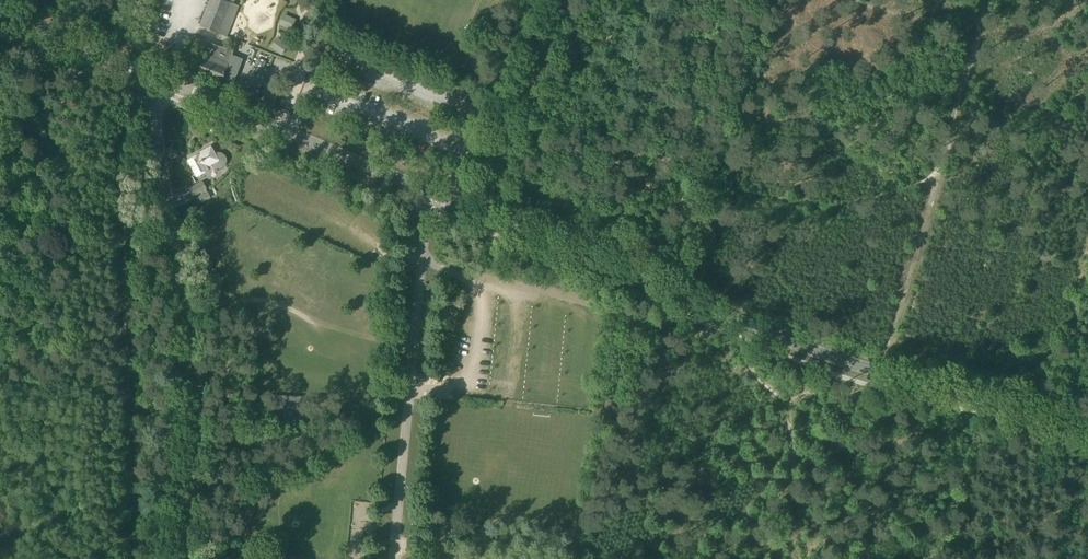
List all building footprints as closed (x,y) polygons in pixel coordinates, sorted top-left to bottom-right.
[(239,6),(234,4),(225,0),(224,0),(210,0),(200,26),(227,36),(236,14),(239,6)] [(322,0),(312,2),(314,12),(324,9),(322,0)] [(287,16),(283,25),(292,29),(296,20),(287,16)] [(280,41),(274,48),(282,54),(288,47),(280,41)] [(221,83),(233,52),(209,43),(198,74),(221,83)] [(216,153),(215,153),(211,147),(199,153),(199,154),(188,160),(194,170),(197,177),(209,170),(207,167),(211,165),(212,166),(213,167),(214,168),(216,169),(218,169),(219,169),(221,169),(223,168),(224,168),(225,167),(226,165),(227,164),(227,162),(227,160),(227,158),(226,157),(226,156),(224,154),(223,153),(221,153),(220,152),(218,152),(216,153)] [(194,195),(204,190),(206,189),(203,182),(190,189),(194,195)] [(273,359),(272,376),(282,376),(282,359),(273,359)] [(287,395),(287,377),(278,377),(278,384),(267,384),(267,388),(278,389),(278,395),(287,395)] [(616,401),(607,400),(604,422),(613,423),(616,401)] [(284,411),(284,424),(301,425),(301,411),(300,411),(284,411)]
